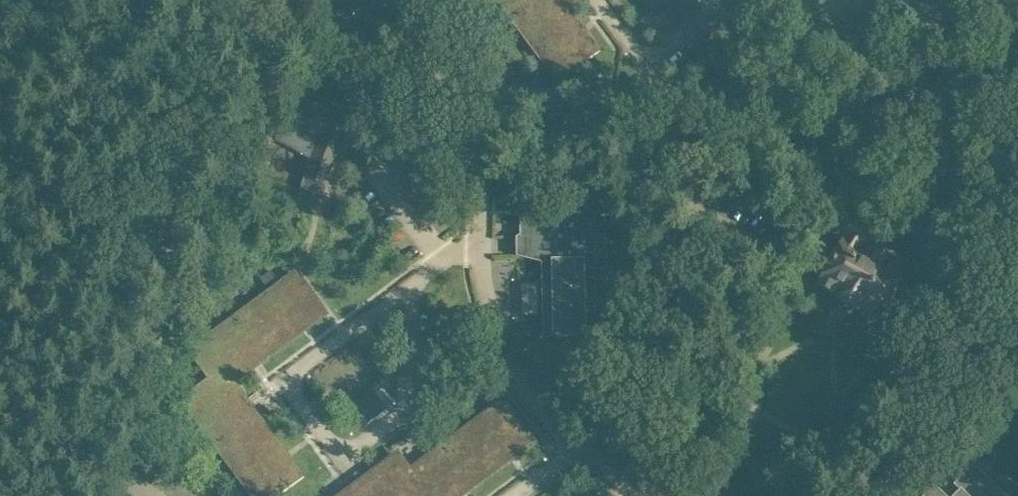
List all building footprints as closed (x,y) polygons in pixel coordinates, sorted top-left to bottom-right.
[(504,3),(501,5),(539,56),(542,54),(546,59),(543,61),(556,79),(596,49),(583,31),(580,34),(576,29),(579,26),(560,0),(502,0),(504,3)] [(685,19),(671,0),(669,0),(650,14),(665,34),(685,19)] [(304,87),(296,108),(275,139),(310,159),(300,188),(323,196),(327,184),(355,105),(304,87)] [(251,150),(265,155),(277,121),(263,116),(251,150)] [(542,339),(577,338),(577,350),(608,350),(607,316),(595,316),(594,269),(606,269),(606,211),(519,215),(520,238),(525,238),(526,256),(541,255),(542,339)] [(882,263),(885,258),(868,248),(868,249),(861,245),(870,228),(846,214),(836,231),(847,238),(820,283),(840,295),(838,298),(839,299),(840,306),(848,310),(854,308),(855,308),(857,305),(877,317),(903,275),(882,263)] [(352,404),(367,425),(387,409),(372,389),(352,404)] [(464,485),(468,490),(510,459),(508,456),(513,452),(515,455),(533,442),(503,401),(485,414),(487,417),(482,421),(480,418),(429,456),(431,460),(413,474),(410,470),(409,471),(397,454),(374,471),(378,477),(360,490),(356,485),(341,495),(449,495),(464,485)] [(953,495),(1006,495),(973,464),(954,484),(959,490),(953,495)] [(919,471),(895,495),(945,495),(919,471)]
